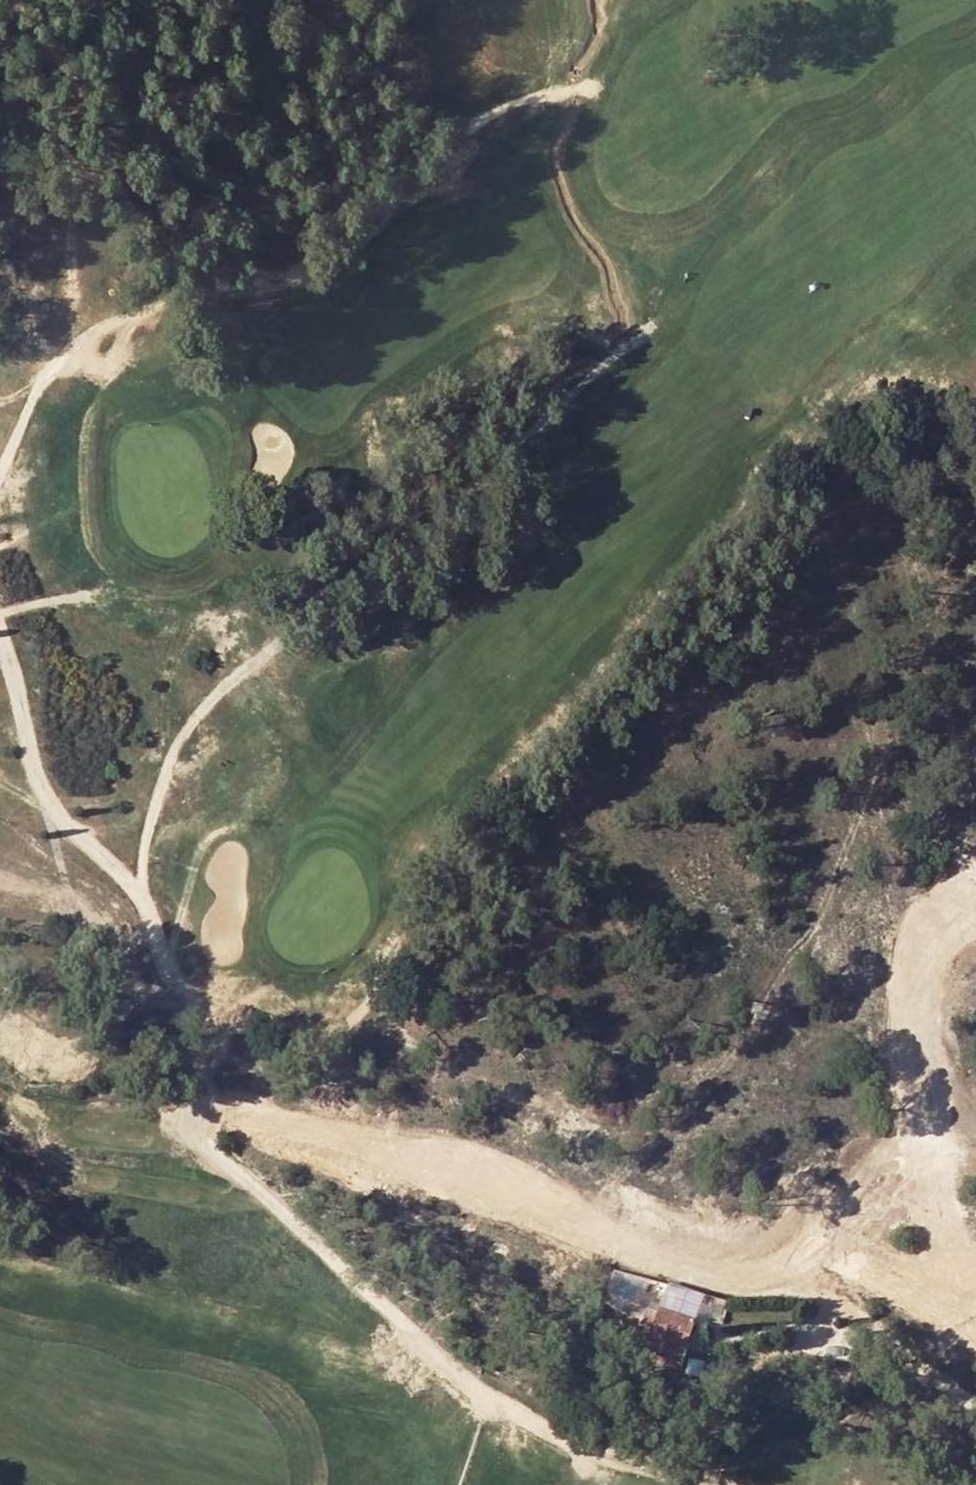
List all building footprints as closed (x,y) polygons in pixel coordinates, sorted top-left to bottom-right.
[(626,1321),(622,1333),(649,1341),(645,1353),(682,1365),(695,1324),(660,1312),(658,1319),(643,1314),(640,1325),(626,1321)]
